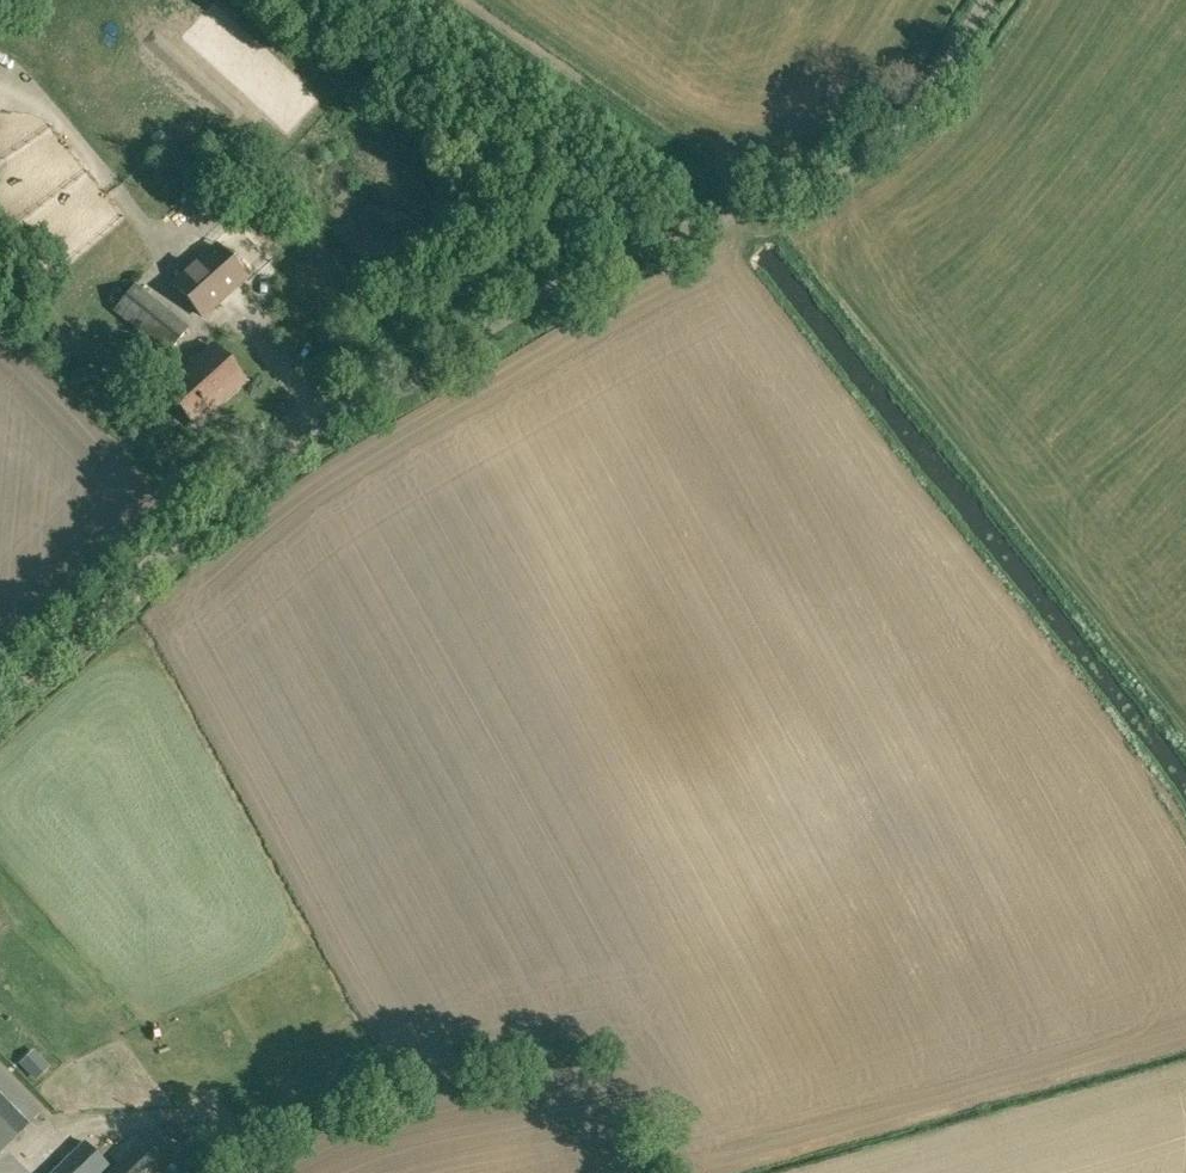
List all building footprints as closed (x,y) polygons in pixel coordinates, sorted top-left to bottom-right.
[(202,316),(245,278),(216,246),(174,284),(202,316)] [(135,284),(115,308),(170,352),(190,327),(135,284)] [(244,381),(212,346),(164,389),(196,425),(244,381)] [(41,1112),(0,1070),(0,1152),(41,1112)] [(146,1137),(109,1172),(160,1172),(171,1162),(146,1137)] [(85,1141),(52,1172),(100,1172),(108,1165),(85,1141)]
